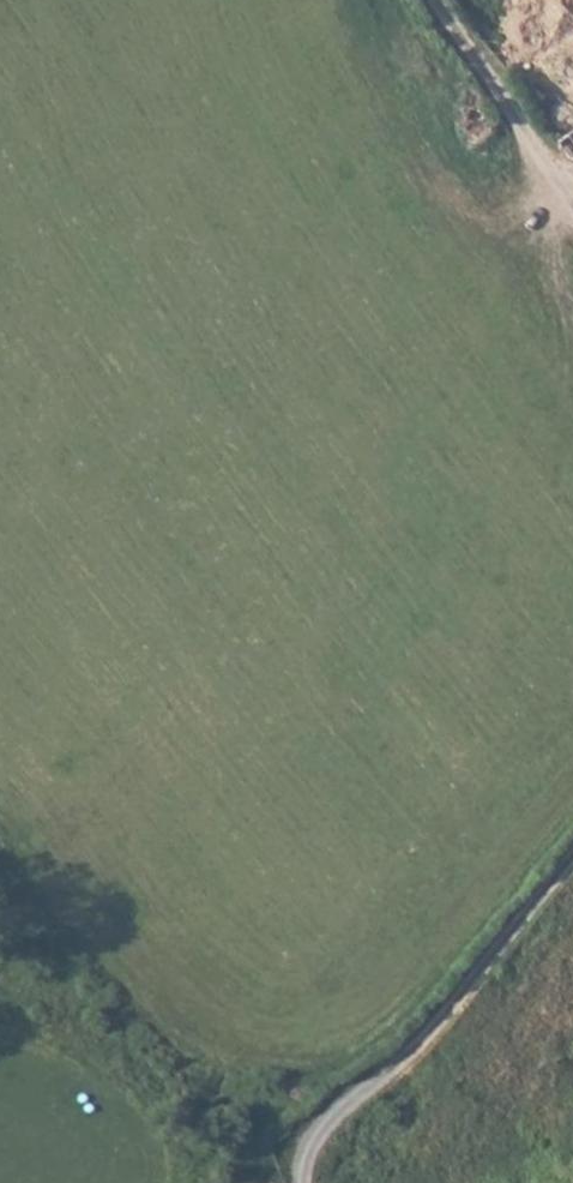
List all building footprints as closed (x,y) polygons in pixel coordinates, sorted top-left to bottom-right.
[(556,142),(569,161),(572,157),(572,129),(556,142)]
